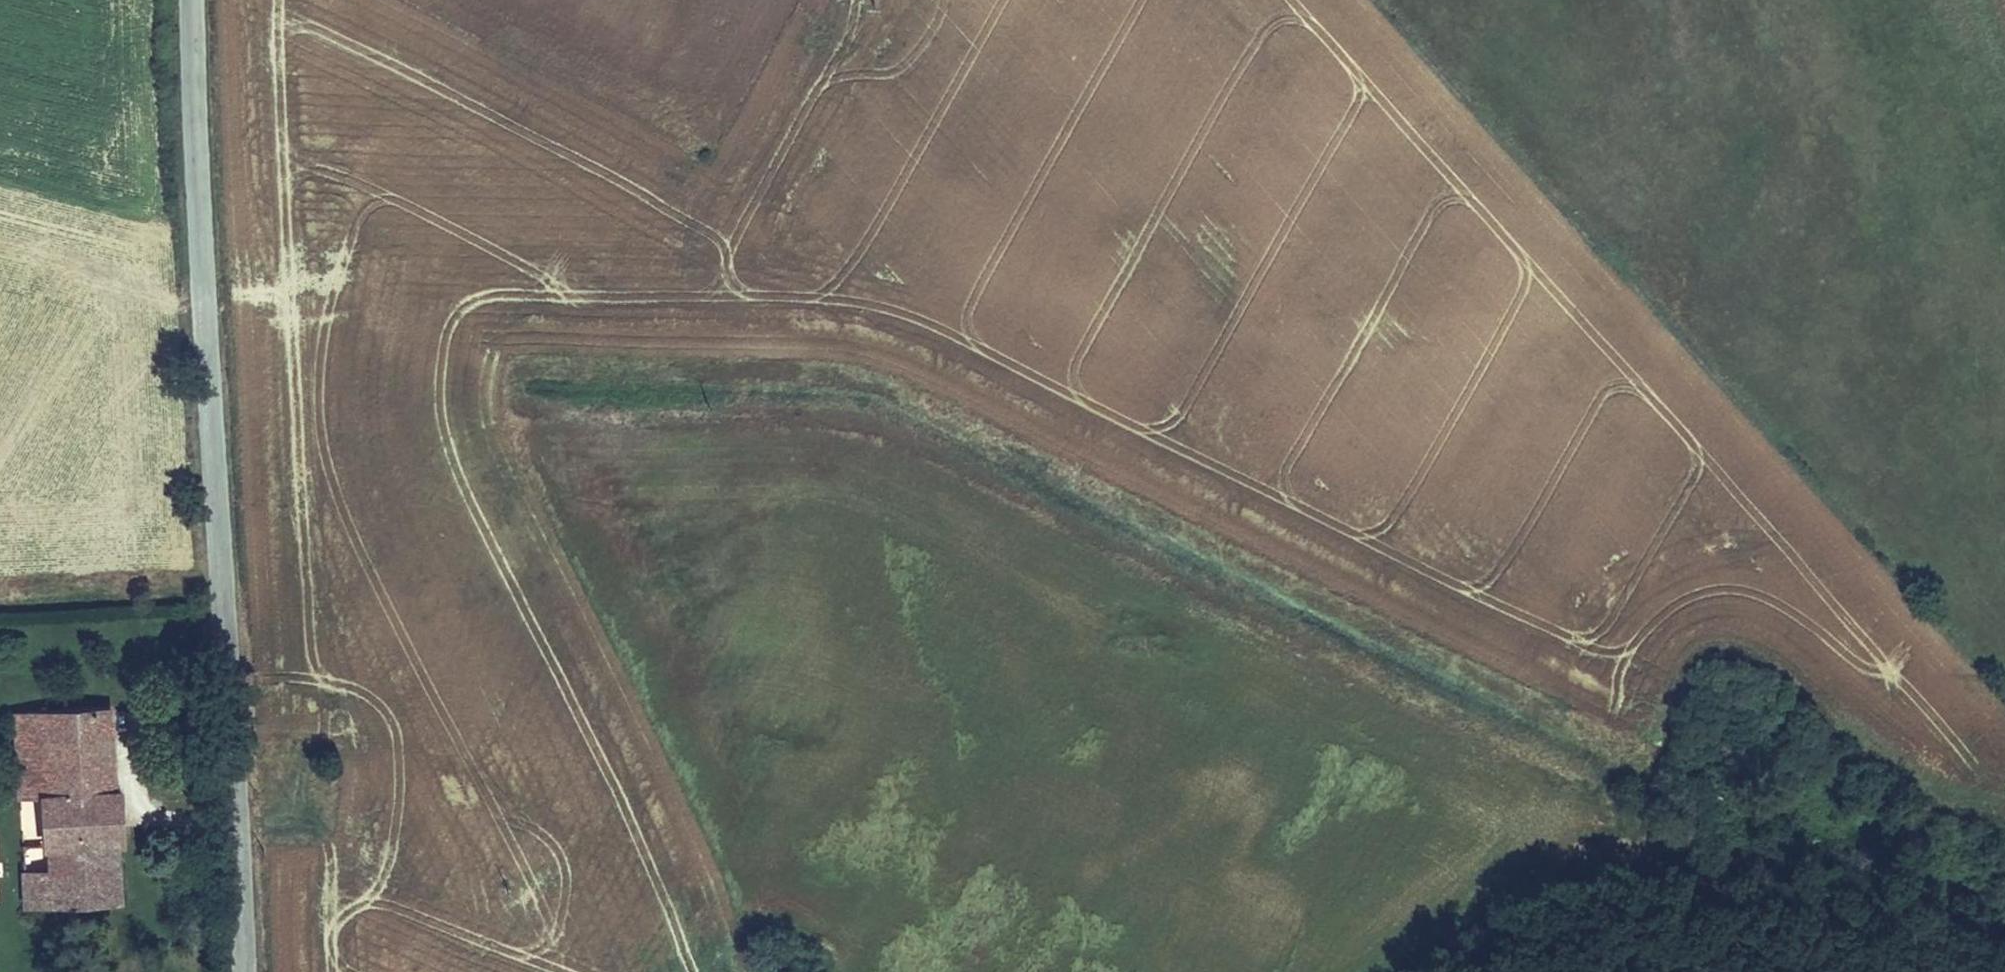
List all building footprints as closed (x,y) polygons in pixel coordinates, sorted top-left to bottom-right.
[(10,708),(11,723),(114,722),(113,705),(10,708)] [(118,782),(114,722),(11,723),(14,789),(41,788),(118,782)] [(45,865),(21,867),(23,905),(124,898),(121,841),(126,840),(123,782),(118,782),(41,788),(45,865)]
